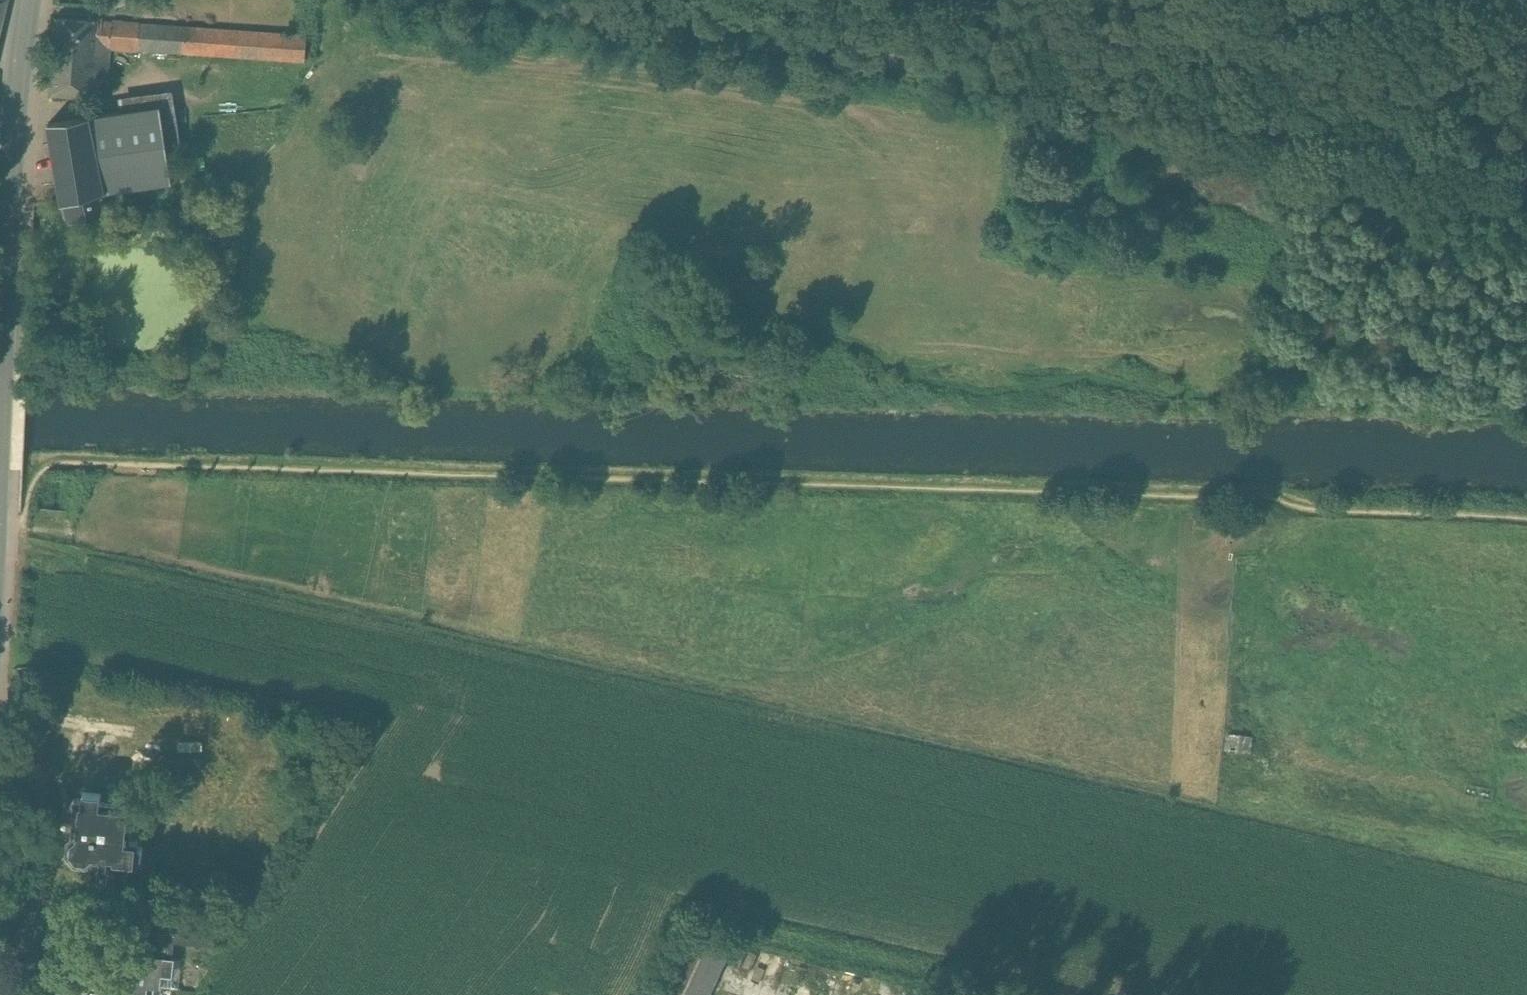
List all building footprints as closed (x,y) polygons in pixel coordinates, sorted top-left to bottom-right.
[(1375,8),(1397,13),(1400,0),(1377,0),(1375,8)] [(1433,11),(1420,6),(1417,17),(1429,22),(1433,11)] [(98,19),(57,16),(53,63),(95,66),(97,47),(98,19)] [(139,22),(98,19),(97,47),(108,48),(108,46),(138,48),(139,22)] [(306,34),(139,22),(138,48),(305,63),(306,34)] [(138,48),(108,46),(108,48),(109,62),(136,65),(138,48)] [(108,48),(97,47),(95,66),(95,79),(108,79),(109,62),(108,48)] [(95,66),(53,63),(51,93),(93,96),(95,79),(95,66)] [(120,97),(122,111),(162,105),(168,147),(181,145),(173,89),(120,97)] [(122,111),(49,121),(64,202),(68,225),(112,212),(107,190),(173,181),(168,147),(162,105),(122,111)] [(214,724),(193,720),(189,755),(217,759),(214,724)] [(1252,750),(1252,733),(1229,734),(1230,750),(1252,750)] [(189,755),(176,754),(174,779),(174,784),(219,789),(217,763),(217,759),(189,755)] [(131,806),(101,804),(101,805),(99,805),(100,802),(97,796),(88,795),(84,801),(83,804),(79,803),(76,834),(77,834),(76,836),(72,839),(71,839),(70,851),(71,851),(77,859),(77,860),(89,861),(89,860),(93,857),(102,857),(101,864),(100,865),(100,870),(99,870),(99,875),(101,878),(107,878),(109,877),(110,869),(115,869),(117,868),(117,859),(135,861),(137,843),(128,842),(131,806)] [(217,920),(159,915),(157,939),(175,941),(215,945),(217,920)] [(656,994),(710,994),(733,944),(690,924),(656,994)] [(157,956),(117,952),(114,980),(114,982),(148,985),(148,986),(161,987),(162,975),(171,975),(175,941),(159,940),(157,956)] [(114,982),(114,980),(101,979),(100,994),(147,994),(148,986),(148,985),(114,982)]
